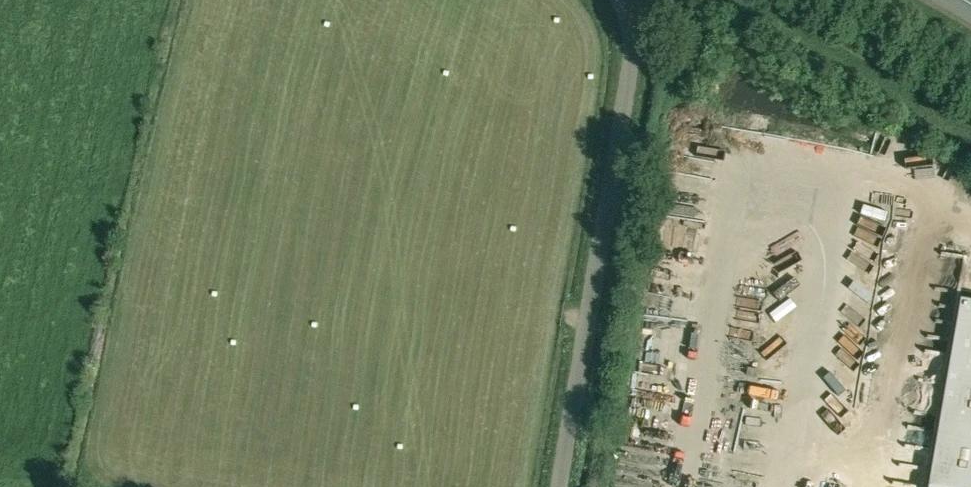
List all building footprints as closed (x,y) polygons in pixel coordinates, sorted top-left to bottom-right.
[(962,296),(929,486),(970,486),(970,298),(962,296)]
